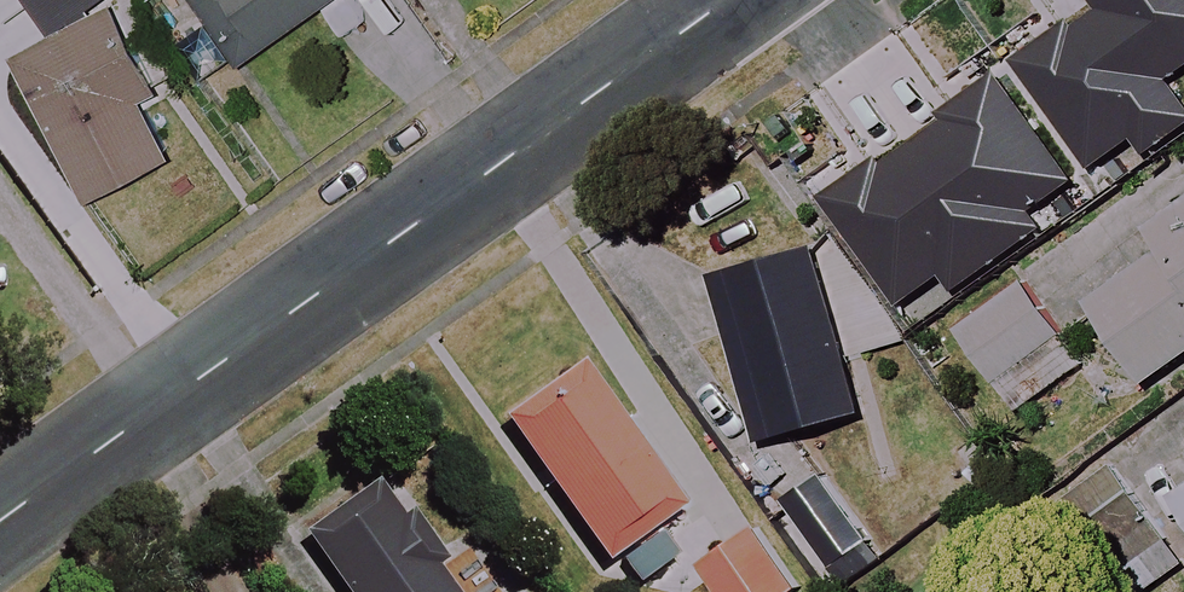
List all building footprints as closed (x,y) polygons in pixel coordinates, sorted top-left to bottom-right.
[(236,64),(329,0),(193,0),(236,64)] [(1093,3),(966,92),(1042,205),(1183,109),(1183,25),(1167,0),(1162,0),(1113,33),(1093,3)] [(152,90),(112,4),(19,47),(87,194),(171,155),(143,94),(152,90)] [(1003,184),(945,103),(856,165),(915,247),(1003,184)] [(1147,224),(1163,245),(1087,298),(1146,383),(1183,356),(1183,198),(1147,224)] [(859,415),(841,351),(884,339),(871,289),(827,301),(812,248),(710,277),(757,443),(859,415)] [(995,383),(1028,361),(1056,342),(1022,291),(961,332),(995,383)] [(680,507),(576,364),(500,419),(604,562),(680,507)] [(821,473),(771,510),(831,591),(834,591),(882,556),(821,473)] [(1183,512),(1183,484),(1171,493),(1183,512)] [(377,490),(309,536),(347,591),(446,591),(377,490)] [(755,528),(699,568),(716,591),(796,591),(800,589),(755,528)]
